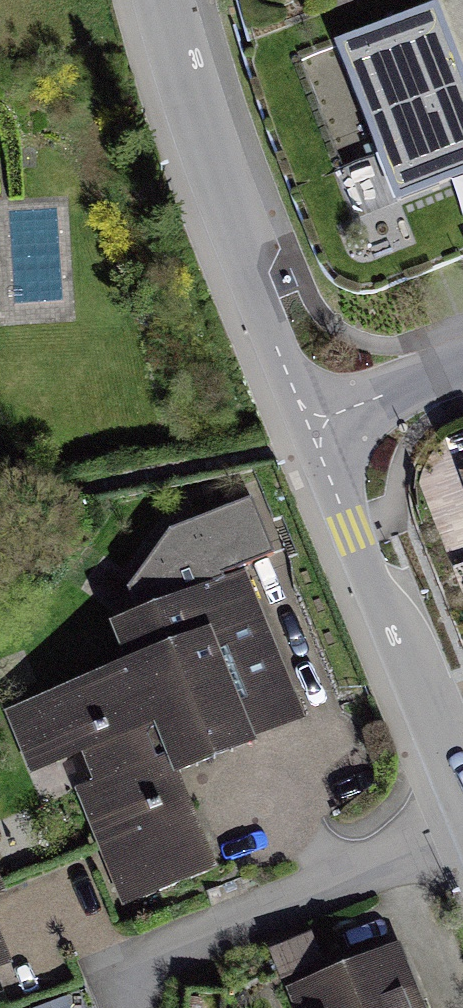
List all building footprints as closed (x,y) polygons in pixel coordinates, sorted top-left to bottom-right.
[(338,63),(397,221),(462,196),(462,85),(441,25),(338,63)] [(145,670),(10,720),(33,781),(59,772),(113,918),(224,877),(187,777),(302,735),(245,580),(127,623),(145,670)] [(0,863),(0,913),(17,908),(1,862),(0,863)] [(16,970),(0,924),(0,976),(16,970)] [(287,988),(294,1007),(435,1007),(413,944),(287,988)]
